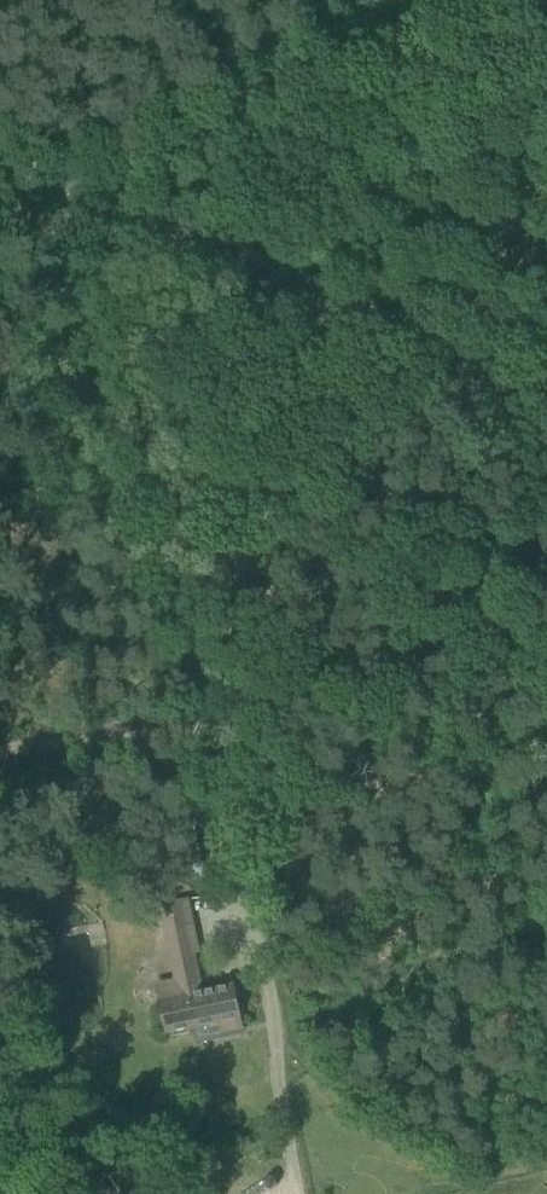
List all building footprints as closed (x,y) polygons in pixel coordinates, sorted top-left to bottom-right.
[(177,982),(157,986),(168,1037),(221,1025),(222,1032),(241,1028),(232,985),(202,991),(194,953),(198,952),(195,934),(168,940),(177,982)]
